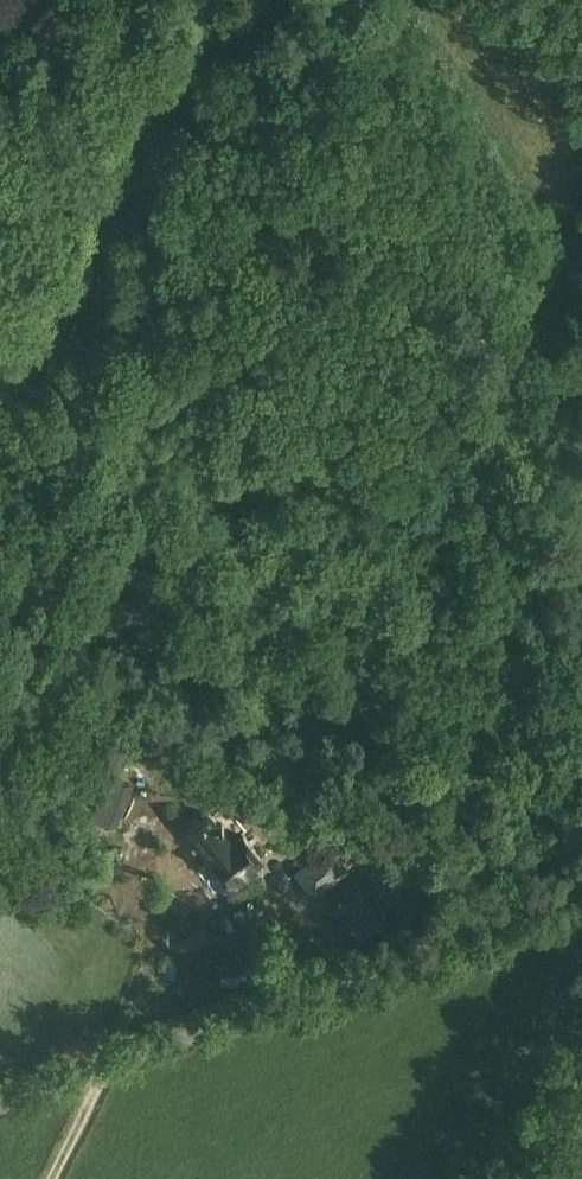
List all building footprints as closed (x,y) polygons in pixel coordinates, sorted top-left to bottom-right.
[(110,775),(95,815),(115,823),(130,783),(110,775)] [(190,828),(215,860),(214,861),(216,864),(212,867),(224,882),(228,879),(230,881),(262,856),(245,835),(234,844),(209,813),(190,828)] [(297,871),(315,893),(346,868),(329,846),(297,871)] [(358,907),(378,890),(369,879),(349,896),(358,907)]
